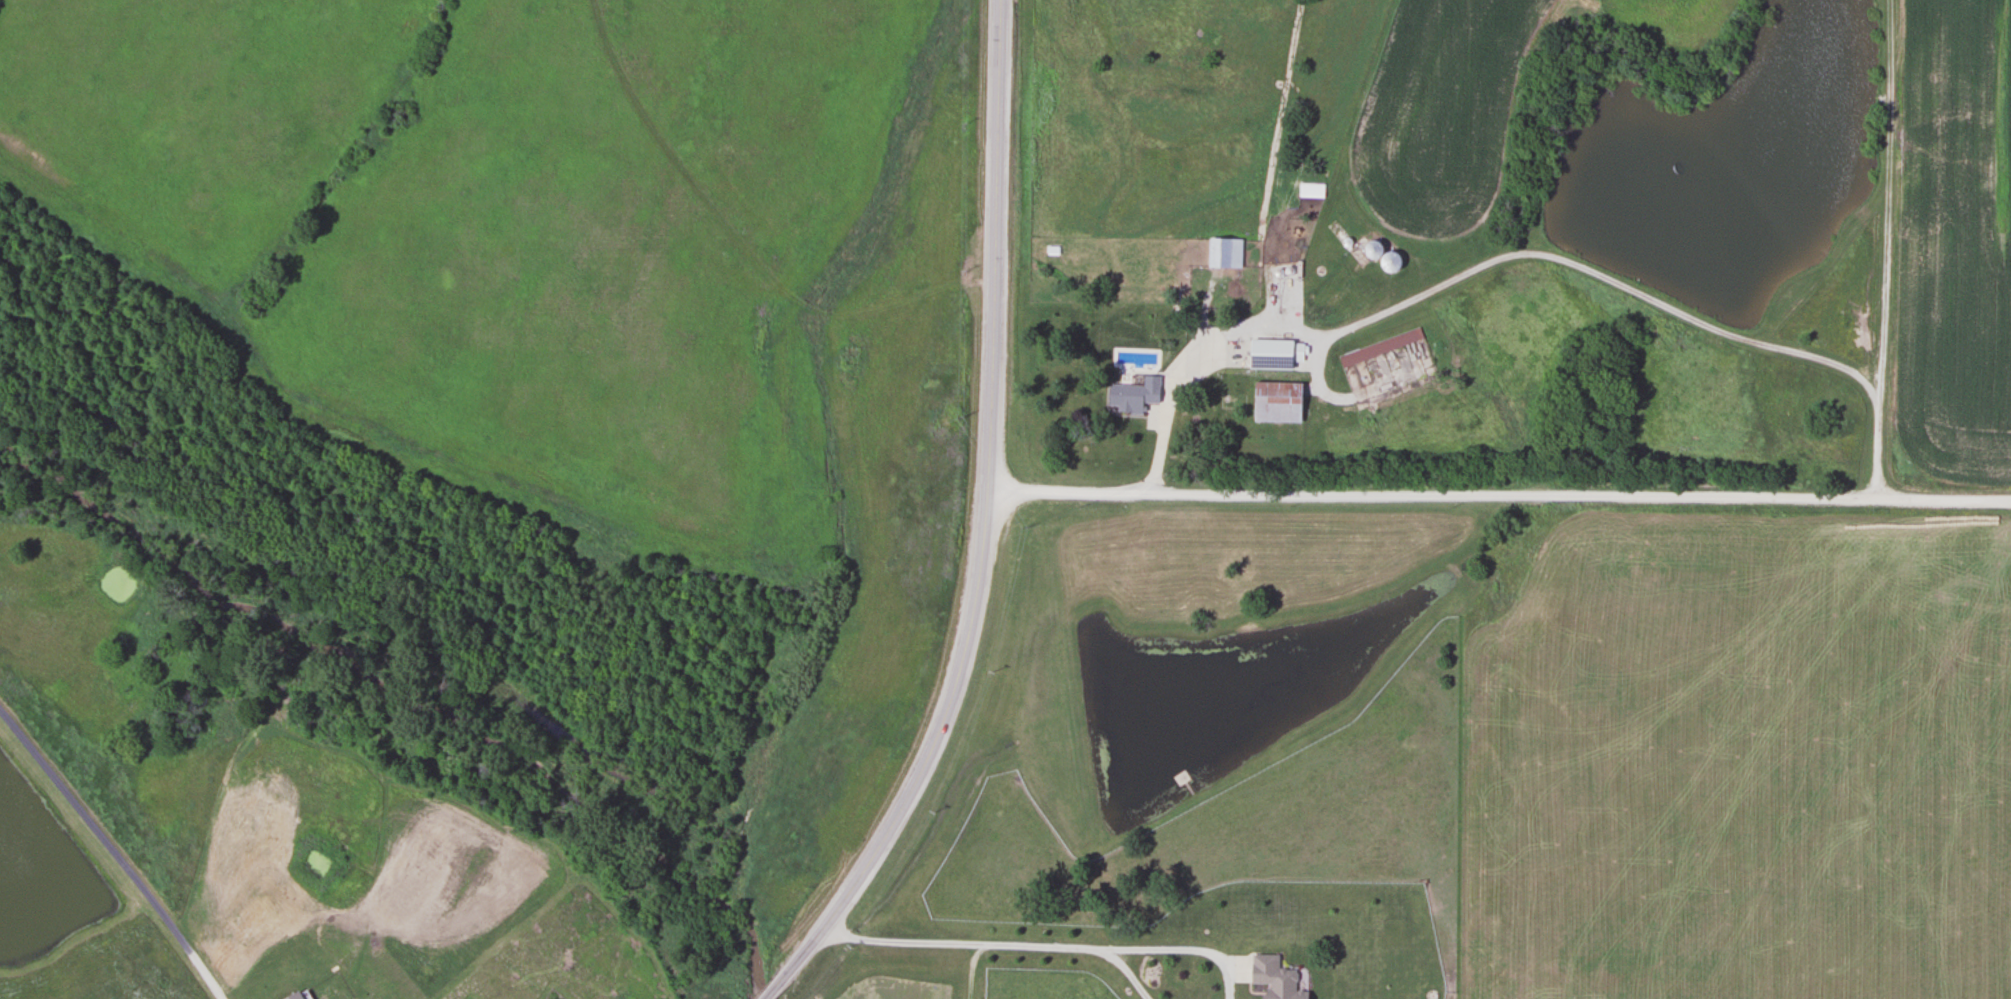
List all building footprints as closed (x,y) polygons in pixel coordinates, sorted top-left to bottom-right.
[(1206,268),(1241,268),(1241,238),(1206,238),(1206,268)] [(1390,251),(1376,261),(1384,272),(1398,263),(1390,251)] [(1341,367),(1422,341),(1418,329),(1337,355),(1341,367)] [(1219,367),(1261,367),(1261,338),(1219,338),(1219,367)] [(1300,382),(1251,382),(1251,422),(1300,422),(1300,382)] [(1116,412),(1141,413),(1141,402),(1157,403),(1158,385),(1107,383),(1106,405),(1116,405),(1116,412)] [(1261,985),(1261,998),(1305,998),(1305,991),(1294,991),(1294,970),(1276,970),(1277,955),(1249,954),(1249,984),(1261,985)] [(300,990),(280,998),(304,998),(300,990)]
